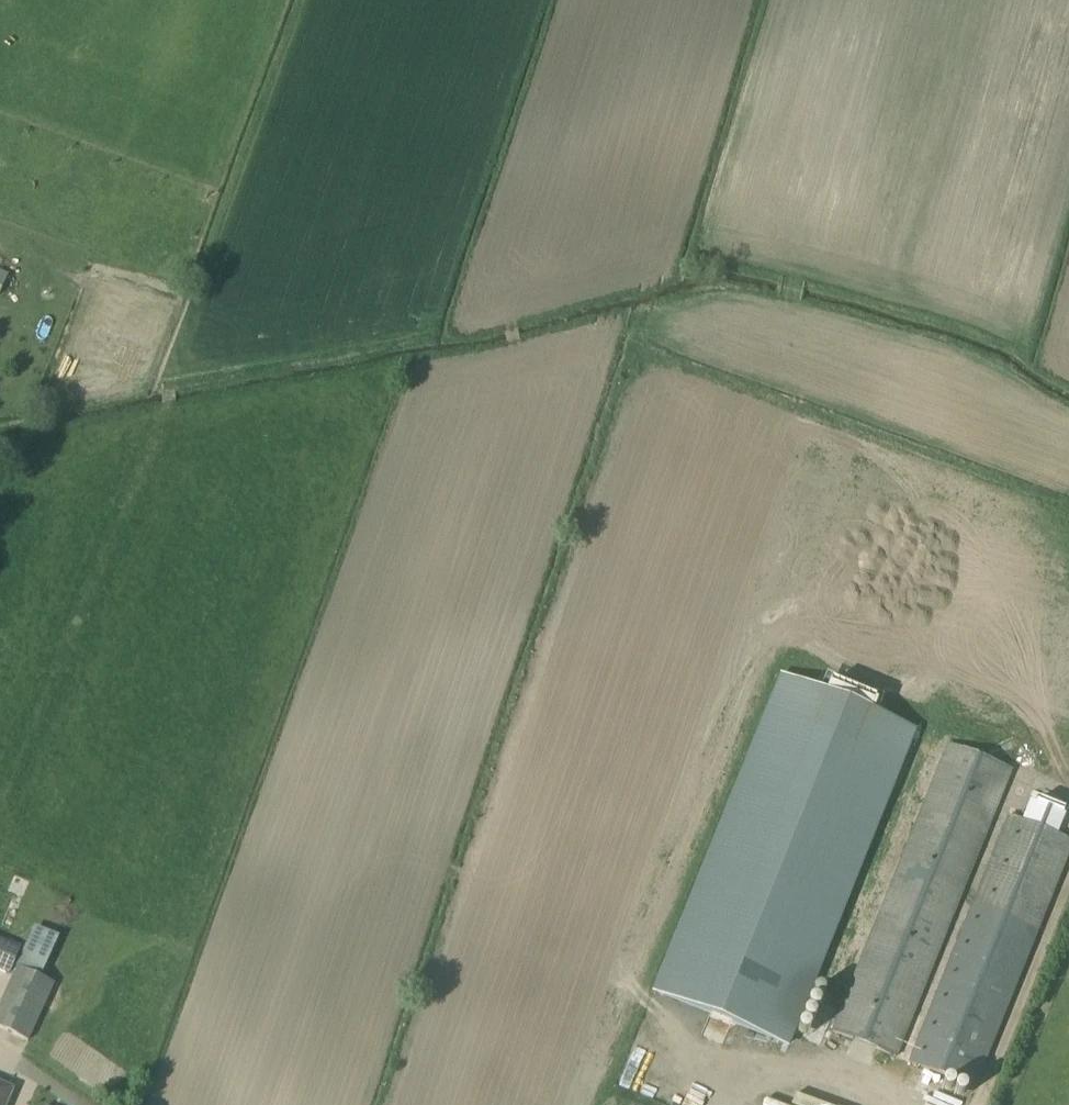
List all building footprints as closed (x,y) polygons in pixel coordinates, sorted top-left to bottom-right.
[(0,297),(10,275),(0,270),(0,297)] [(752,683),(648,1009),(704,1027),(702,1032),(784,1058),(795,1024),(774,1017),(788,972),(817,981),(896,732),(860,721),(862,713),(813,698),(811,701),(752,683)] [(1045,903),(1062,843),(990,823),(1004,773),(954,759),(896,968),(933,978),(958,889),(983,896),(981,903),(989,906),(939,1083),(970,1092),(984,1043),(1006,1049),(1047,903),(1045,903)] [(925,856),(930,827),(903,822),(895,865),(915,869),(918,855),(925,856)] [(14,895),(9,917),(21,919),(26,898),(14,895)] [(35,928),(17,968),(38,978),(57,939),(35,928)] [(0,954),(0,973),(7,976),(19,951),(5,944),(0,954)] [(0,1003),(0,1030),(29,1043),(55,986),(38,978),(17,968),(16,968),(0,1003)] [(11,1090),(0,1086),(0,1104),(5,1104),(11,1090)]
